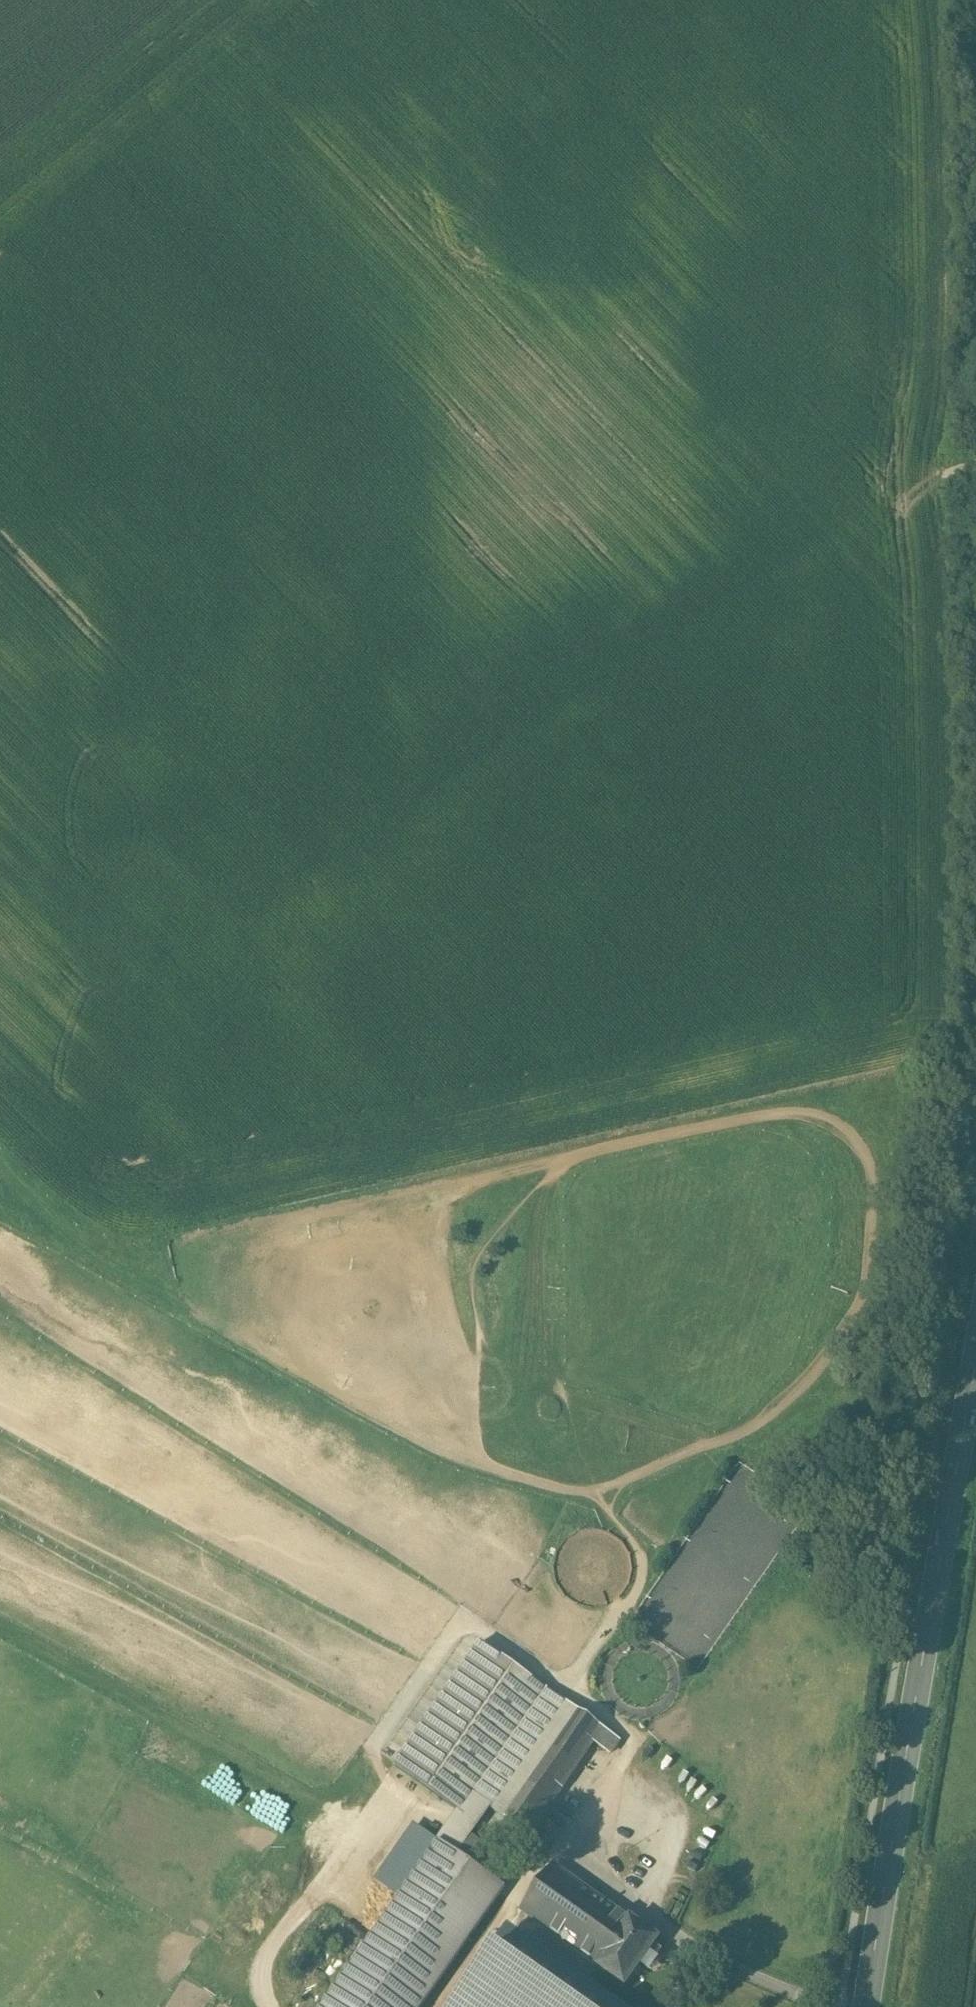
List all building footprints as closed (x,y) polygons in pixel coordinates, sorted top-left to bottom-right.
[(480,1643),(395,1766),(459,1811),(439,1841),(451,1850),(464,1832),(469,1836),(490,1807),(471,1794),(545,1688),(486,1647),(480,1643)] [(545,1688),(471,1794),(490,1807),(528,1835),(593,1742),(609,1754),(619,1740),(545,1688)] [(398,1899),(439,1841),(413,1823),(373,1881),(398,1899)] [(353,1964),(323,2006),(422,2006),(505,1888),(489,1877),(502,1859),(469,1836),(464,1832),(451,1850),(439,1841),(398,1899),(353,1964)] [(521,1911),(597,1965),(629,1920),(553,1866),(521,1911)] [(597,1965),(596,1967),(625,1987),(659,1939),(630,1918),(629,1920),(597,1965)] [(508,1930),(455,2006),(619,2006),(508,1930)]
